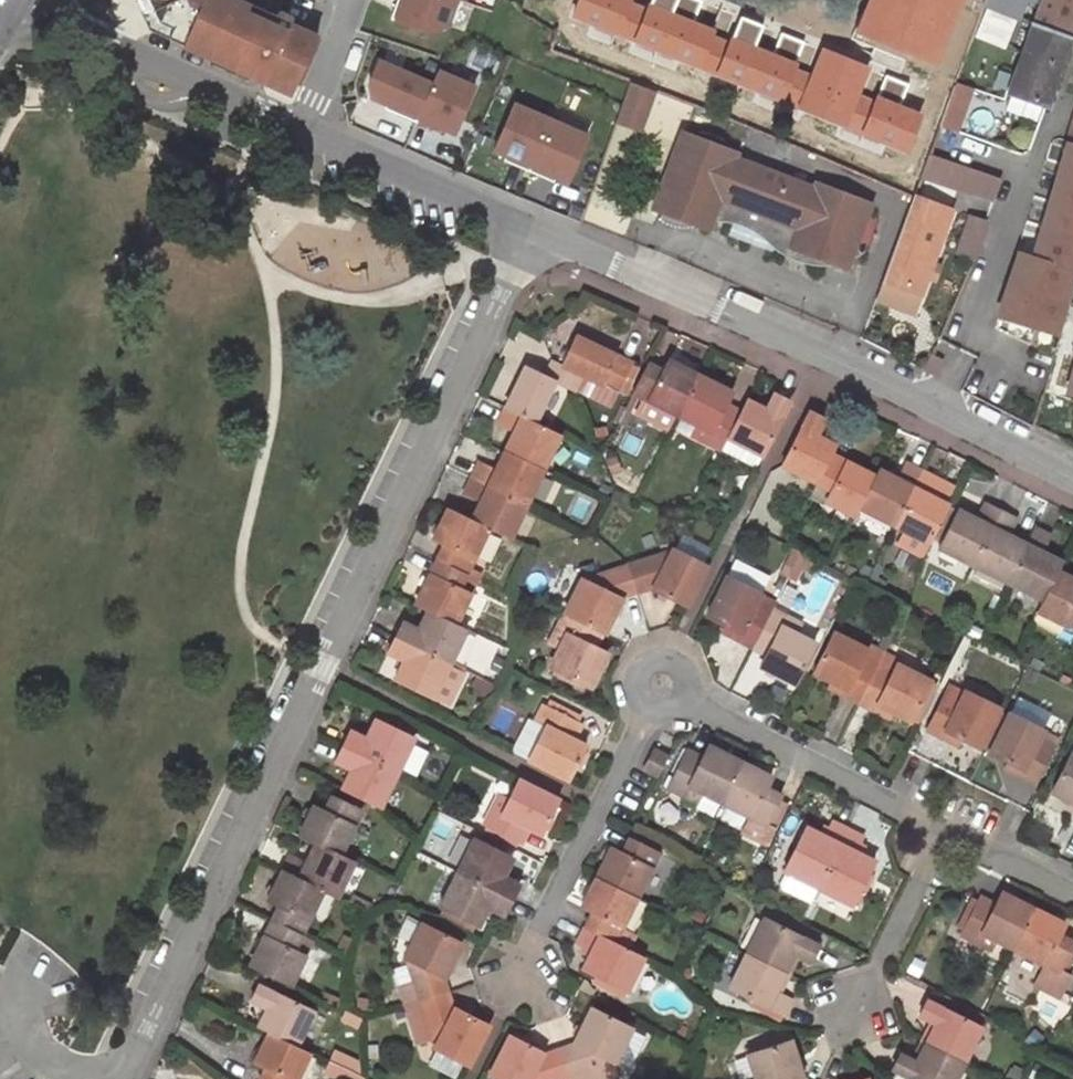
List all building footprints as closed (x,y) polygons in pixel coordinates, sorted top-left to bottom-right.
[(180,42),(184,32),(156,19),(148,0),(133,0),(133,1),(144,25),(180,42)] [(156,19),(184,32),(180,42),(271,83),(293,93),(319,38),(307,32),(290,25),(294,18),(278,10),(275,17),(236,0),(148,0),(156,19)] [(391,19),(428,31),(447,25),(455,0),(397,0),(391,19)] [(641,0),(579,0),(572,17),(631,40),(646,2),(641,0)] [(852,36),(935,68),(962,0),(866,0),(852,36)] [(1008,90),(1048,105),(1072,33),(1072,0),(1042,0),(1008,90)] [(729,34),(651,6),(636,45),(715,74),(729,34)] [(811,69),(734,38),(718,77),(796,108),(811,69)] [(872,67),(823,48),(799,110),(849,129),(872,67)] [(969,64),(962,61),(954,83),(961,86),(969,64)] [(416,120),(431,85),(378,62),(369,84),(371,96),(401,108),(399,113),(416,120)] [(416,120),(416,121),(434,131),(437,124),(458,134),(476,89),(437,72),(431,85),(416,120)] [(630,80),(624,95),(654,107),(660,91),(630,80)] [(654,107),(624,95),(616,119),(645,130),(654,107)] [(907,152),(920,114),(864,96),(852,134),(907,152)] [(520,108),(498,157),(547,178),(549,173),(568,183),(586,138),(520,108)] [(861,252),(856,242),(871,202),(815,182),(814,186),(734,157),(736,153),(681,133),(653,208),(662,212),(659,220),(667,224),(676,227),(691,228),(699,225),(707,229),(709,222),(722,221),(728,223),(731,223),(740,226),(742,226),(754,232),(755,233),(756,231),(772,237),(767,244),(775,250),(776,251),(780,253),(782,255),(792,259),(805,263),(813,264),(828,264),(837,262),(845,265),(847,259),(849,259),(850,259),(851,258),(852,258),(853,258),(858,255),(861,252)] [(1024,283),(1069,296),(1072,282),(1072,140),(1069,139),(1047,205),(1029,264),(1024,283)] [(1001,176),(930,151),(924,167),(922,173),(994,200),(1001,176)] [(917,189),(914,196),(888,272),(886,279),(928,295),(941,253),(949,235),(955,219),(960,206),(938,196),(917,189)] [(772,237),(756,231),(755,233),(756,234),(760,236),(767,244),(772,237)] [(1069,296),(1024,283),(1012,279),(1000,317),(1058,334),(1069,296)] [(575,337),(562,365),(581,374),(616,391),(628,359),(575,337)] [(672,414),(675,415),(696,372),(669,358),(660,370),(646,363),(631,394),(639,398),(649,403),(672,414)] [(525,368),(505,407),(536,421),(556,381),(574,388),(581,374),(562,365),(552,361),(544,376),(525,368)] [(675,415),(697,426),(692,435),(722,450),(727,438),(741,412),(725,403),(731,390),(696,372),(675,415)] [(766,407),(747,398),(741,412),(727,438),(722,450),(755,466),(789,398),(775,390),(766,407)] [(639,398),(631,394),(617,421),(625,426),(639,398)] [(665,426),(672,414),(649,403),(642,415),(665,426)] [(497,423),(513,432),(505,448),(544,467),(562,432),(536,421),(505,407),(497,423)] [(815,481),(829,453),(834,444),(817,436),(825,416),(809,407),(781,463),(779,464),(815,481)] [(596,455),(571,443),(567,452),(592,463),(596,455)] [(544,467),(505,448),(495,470),(479,463),(472,478),(526,505),(532,494),(544,467)] [(874,475),(829,453),(815,481),(831,489),(826,501),(827,502),(849,512),(854,515),(858,506),(874,475)] [(921,471),(906,463),(897,480),(877,469),(874,475),(858,506),(894,524),(921,471)] [(948,504),(956,488),(921,471),(894,524),(909,532),(928,543),(948,504)] [(526,505),(472,478),(464,492),(481,498),(472,517),(490,526),(512,537),(522,514),(526,505)] [(618,504),(625,491),(613,487),(608,499),(618,504)] [(532,494),(526,505),(552,518),(558,507),(532,494)] [(849,512),(827,502),(820,517),(842,527),(849,512)] [(957,510),(939,548),(972,565),(999,511),(985,504),(977,520),(957,510)] [(552,518),(526,505),(522,514),(548,527),(552,518)] [(472,517),(449,506),(433,540),(444,545),(437,558),(467,572),(470,567),(490,526),(472,517)] [(999,511),(972,565),(1007,582),(1008,582),(1027,545),(1007,535),(1015,519),(999,511)] [(1058,571),(1062,562),(1042,553),(1050,536),(1035,528),(1027,545),(1008,582),(1043,599),(1058,571)] [(928,543),(909,532),(903,544),(923,554),(928,543)] [(670,549),(702,565),(710,551),(676,534),(670,549)] [(800,550),(794,547),(780,573),(787,576),(800,550)] [(626,563),(637,594),(652,589),(686,606),(705,566),(702,565),(670,549),(626,563)] [(808,554),(800,550),(787,576),(774,602),(771,608),(778,612),(808,554)] [(467,572),(437,558),(417,602),(428,608),(458,622),(472,594),(460,588),(467,572)] [(725,578),(760,595),(768,579),(734,562),(725,578)] [(602,571),(580,580),(564,611),(589,624),(605,633),(623,598),(637,594),(626,563),(602,571)] [(580,580),(602,571),(598,563),(576,570),(580,580)] [(470,567),(467,572),(480,578),(482,572),(470,567)] [(1058,571),(1043,599),(1037,611),(1066,626),(1072,614),(1072,615),(1072,579),(1058,571)] [(480,578),(467,572),(460,588),(472,594),(480,578)] [(771,608),(774,602),(760,595),(725,578),(707,616),(726,624),(741,631),(736,640),(751,647),(771,608)] [(458,622),(428,608),(418,628),(403,621),(396,634),(452,662),(470,629),(458,622)] [(771,608),(751,647),(766,654),(761,667),(794,683),(813,642),(796,634),(801,623),(778,612),(771,608)] [(589,624),(564,611),(555,630),(564,635),(558,648),(549,667),(556,671),(587,686),(591,688),(607,653),(598,648),(605,633),(589,624)] [(885,650),(897,625),(889,620),(876,646),(885,650)] [(741,631),(726,624),(722,634),(736,640),(741,631)] [(564,635),(555,630),(548,643),(558,648),(564,635)] [(846,689),(841,696),(858,704),(881,657),(832,633),(812,673),(831,681),(846,689)] [(437,692),(452,662),(396,634),(387,652),(404,659),(394,679),(434,698),(437,692)] [(881,657),(858,704),(872,711),(874,704),(891,712),(911,722),(930,682),(881,657)] [(467,669),(452,662),(437,692),(452,699),(467,669)] [(495,683),(471,671),(462,688),(487,699),(495,683)] [(587,686),(556,671),(553,677),(584,692),(587,686)] [(846,689),(831,681),(827,688),(841,696),(846,689)] [(917,725),(938,686),(930,682),(911,722),(917,725)] [(967,694),(951,686),(948,694),(963,702),(967,694)] [(961,738),(980,746),(998,709),(967,694),(963,702),(948,694),(929,731),(946,740),(950,732),(961,738)] [(550,701),(546,708),(576,722),(580,715),(550,701)] [(874,704),(872,711),(887,719),(891,712),(874,704)] [(545,726),(529,757),(569,777),(585,744),(574,738),(580,724),(576,722),(546,708),(542,706),(535,721),(545,726)] [(980,746),(986,750),(1005,713),(998,709),(980,746)] [(986,750),(992,753),(1011,715),(1005,713),(986,750)] [(1019,776),(1036,784),(1056,747),(1040,740),(1045,732),(1011,715),(992,753),(1009,762),(1024,769),(1019,776)] [(527,718),(511,748),(529,757),(545,726),(535,721),(527,718)] [(352,730),(345,746),(396,771),(412,738),(377,719),(368,738),(352,730)] [(946,740),(958,746),(961,738),(950,732),(946,740)] [(1060,739),(1045,732),(1040,740),(1056,747),(1060,739)] [(655,776),(666,753),(642,742),(631,765),(655,776)] [(700,793),(719,803),(740,761),(706,745),(701,757),(686,750),(667,788),(681,795),(685,786),(700,793)] [(345,746),(337,762),(351,769),(342,788),(379,806),(396,771),(345,746)] [(1072,752),(1052,791),(1072,802),(1072,752)] [(771,776),(740,761),(719,803),(750,817),(742,833),(763,843),(783,802),(776,799),(779,793),(766,787),(771,776)] [(1009,762),(1006,769),(1019,776),(1024,769),(1009,762)] [(541,834),(558,799),(519,779),(509,799),(501,815),(490,809),(483,824),(497,831),(522,844),(530,829),(541,834)] [(696,802),(700,793),(685,786),(681,795),(696,802)] [(501,815),(509,799),(498,793),(490,809),(501,815)] [(313,805),(299,834),(315,843),(340,855),(361,811),(330,797),(324,810),(313,805)] [(784,871),(818,887),(847,830),(832,821),(825,838),(804,829),(784,871)] [(818,887),(852,904),(854,899),(866,874),(872,861),(854,852),(861,837),(847,830),(818,887)] [(497,831),(493,837),(520,850),(522,844),(497,831)] [(610,848),(594,877),(635,896),(658,853),(628,839),(621,854),(610,848)] [(473,840),(456,873),(511,900),(518,884),(503,877),(513,858),(473,840)] [(290,854),(282,871),(323,890),(336,897),(354,862),(340,855),(315,843),(306,862),(290,854)] [(279,905),(271,921),(300,935),(323,890),(282,871),(269,900),(279,905)] [(456,873),(439,906),(479,925),(487,908),(503,916),(511,900),(456,873)] [(874,877),(866,874),(854,899),(861,902),(874,877)] [(594,877),(580,904),(592,910),(583,927),(613,941),(635,896),(594,877)] [(995,941),(1013,949),(1034,907),(1000,891),(995,903),(979,896),(977,901),(962,929),(960,935),(990,950),(995,941)] [(956,926),(962,929),(977,901),(971,898),(956,926)] [(1072,942),(1072,940),(1060,933),(1066,922),(1034,907),(1013,949),(1044,964),(1035,983),(1060,994),(1070,974),(1066,972),(1060,969),(1072,943),(1072,942)] [(762,920),(746,952),(789,974),(798,955),(809,960),(816,945),(777,927),(762,920)] [(271,921),(250,963),(291,982),(305,954),(294,949),(300,935),(271,921)] [(461,943),(420,922),(403,956),(413,981),(397,987),(404,1006),(448,992),(444,978),(461,943)] [(780,922),(777,927),(816,945),(819,940),(780,922)] [(583,927),(576,941),(583,945),(591,949),(587,955),(581,968),(626,989),(642,955),(613,941),(583,927)] [(312,940),(300,935),(294,949),(305,954),(312,940)] [(1072,943),(1060,969),(1066,972),(1072,956),(1072,943)] [(580,951),(587,955),(591,949),(583,945),(580,951)] [(746,952),(728,987),(754,999),(782,1012),(783,1013),(791,998),(780,993),(789,974),(746,952)] [(265,1010),(258,1027),(269,1032),(296,1046),(312,1012),(257,985),(250,1002),(265,1010)] [(344,1008),(343,999),(326,990),(323,998),(344,1008)] [(433,1037),(437,1046),(465,1060),(469,1063),(489,1026),(453,1009),(448,992),(404,1006),(416,1043),(433,1037)] [(364,1018),(344,1008),(323,998),(318,1007),(359,1028),(364,1020),(364,1018)] [(779,1019),(782,1012),(754,999),(751,1006),(779,1019)] [(932,1023),(925,1039),(965,1059),(981,1026),(927,1001),(919,1016),(932,1023)] [(567,1077),(615,1062),(630,1028),(589,1008),(572,1043),(558,1049),(567,1077)] [(269,1032),(256,1062),(267,1067),(261,1078),(294,1078),(307,1051),(296,1046),(269,1032)] [(567,1077),(558,1049),(546,1053),(508,1035),(489,1074),(500,1078),(563,1078),(567,1077)] [(915,1060),(900,1052),(892,1070),(912,1078),(955,1078),(965,1059),(925,1039),(915,1060)] [(802,1078),(789,1041),(746,1055),(754,1078),(804,1078),(802,1078)] [(465,1060),(437,1046),(427,1065),(455,1078),(465,1060)] [(344,1078),(354,1078),(358,1059),(328,1053),(324,1075),(344,1078)]
